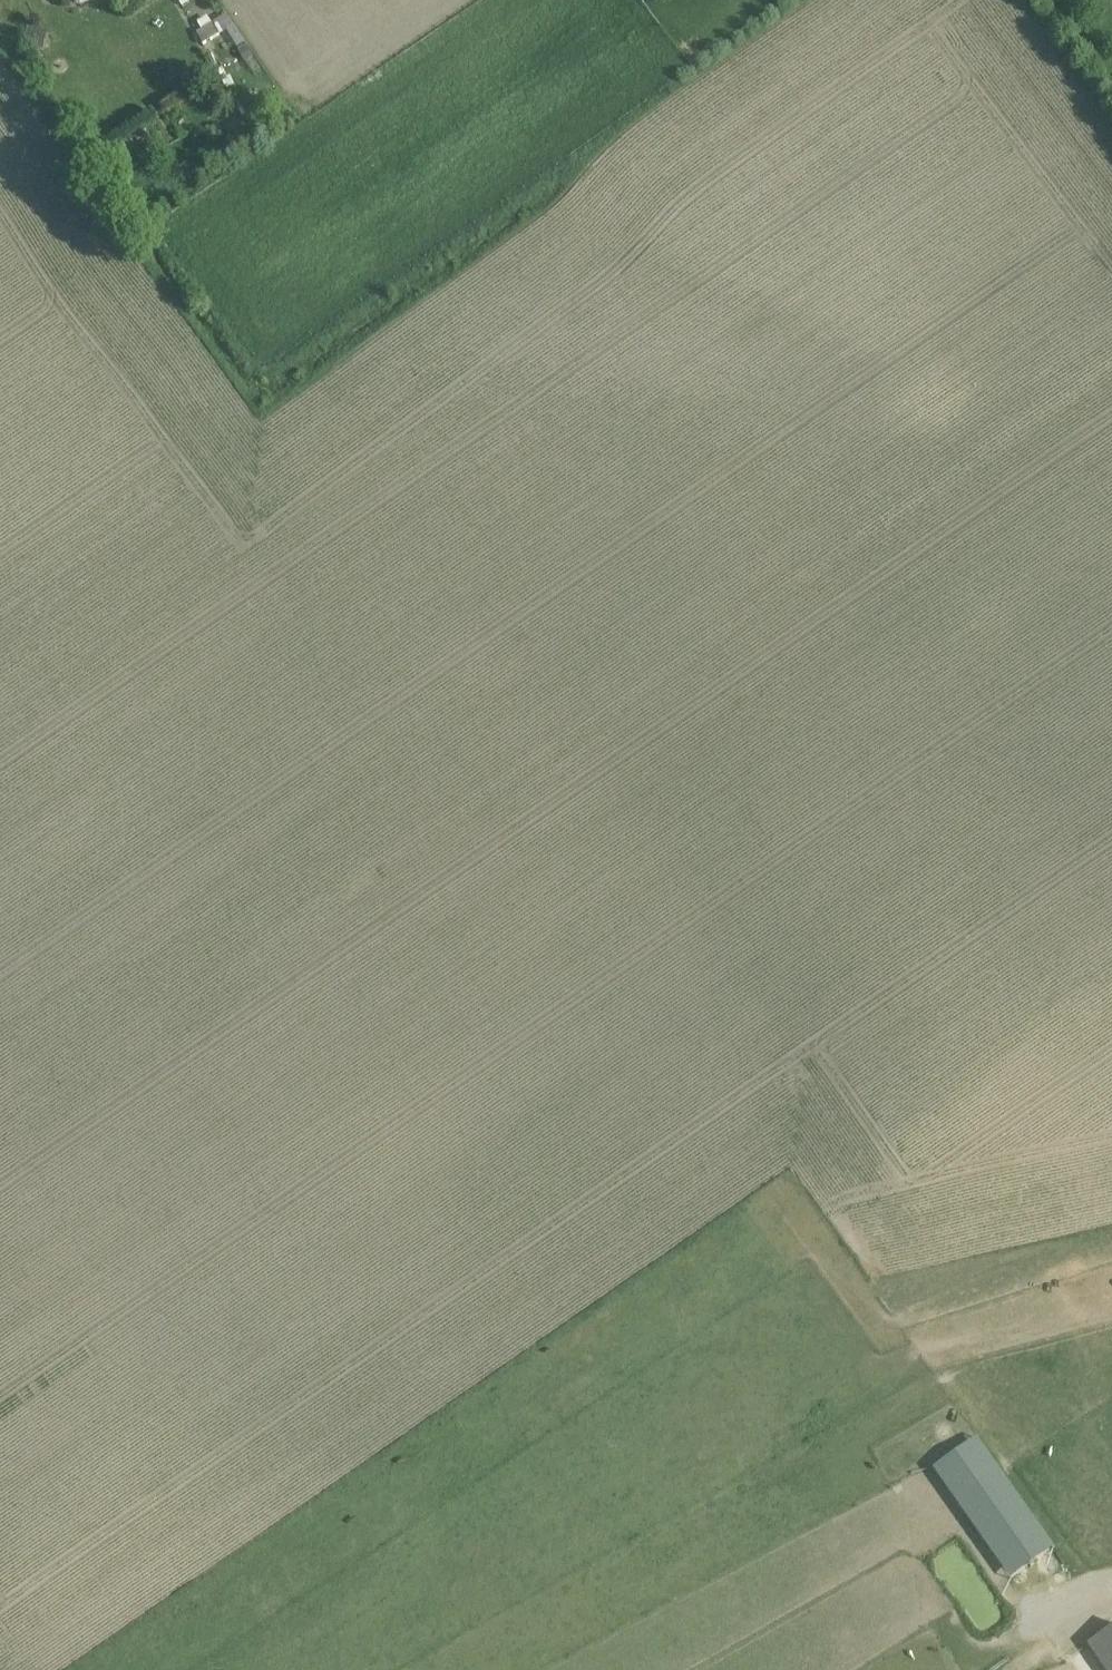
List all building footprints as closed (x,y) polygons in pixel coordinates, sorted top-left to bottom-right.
[(978,1440),(934,1470),(1011,1580),(1057,1548),(978,1440)] [(1086,1642),(1105,1669),(1111,1669),(1111,1624),(1086,1642)]
